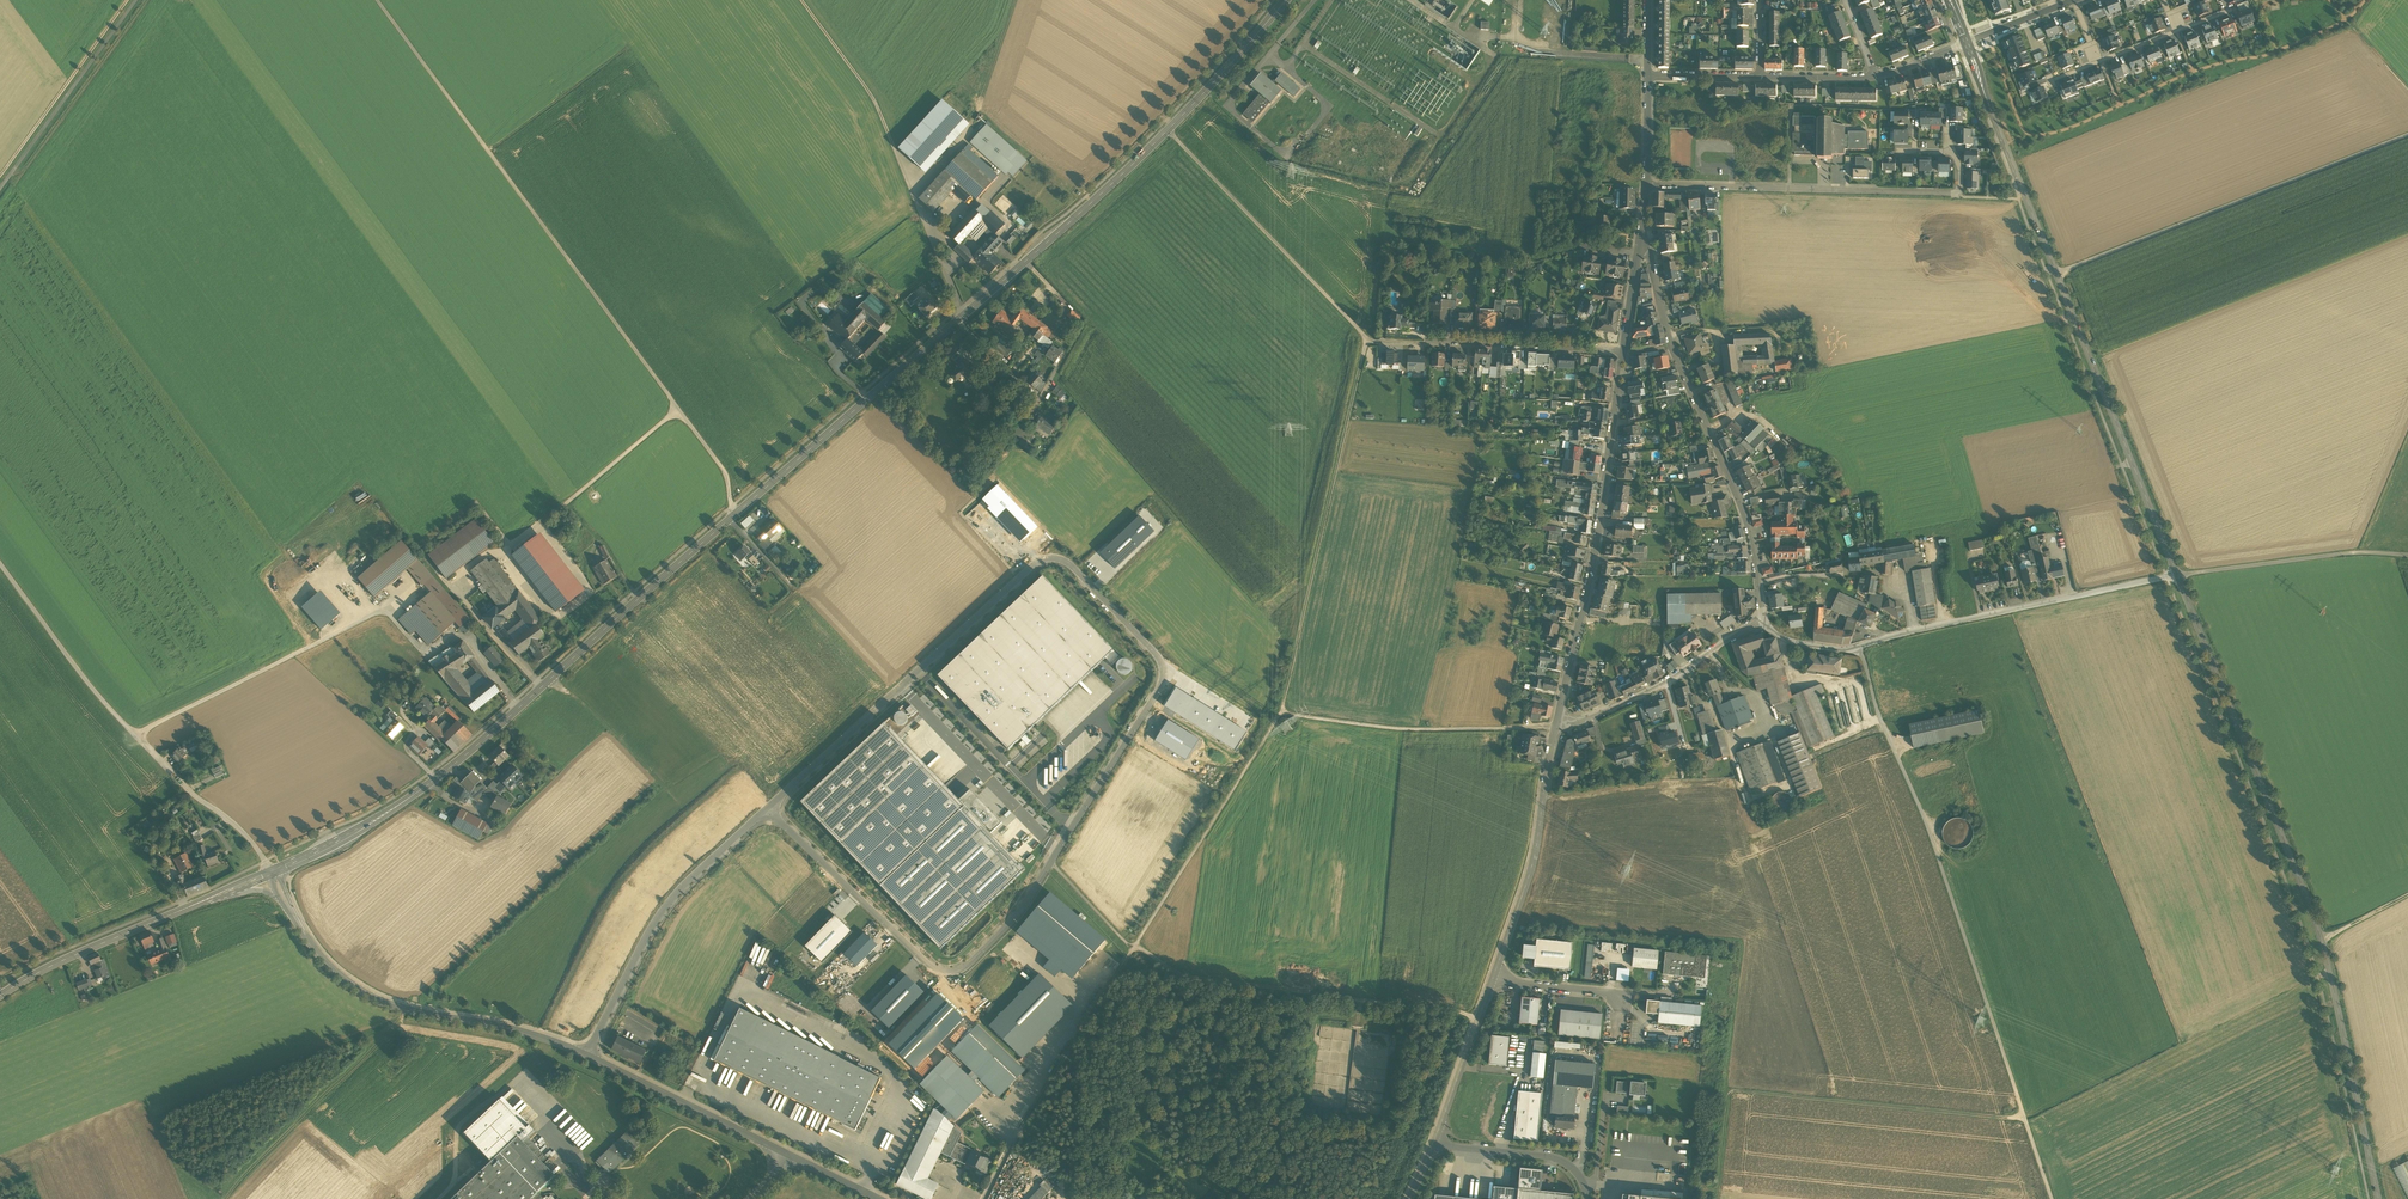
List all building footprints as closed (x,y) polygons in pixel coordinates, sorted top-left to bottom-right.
[(1623,28),(1626,28),(1633,29),(1633,24),(1634,24),(1634,17),(1633,17),(1633,7),(1634,7),(1634,0),(1623,0),(1623,28)] [(1874,9),(1881,6),(1880,4),(1879,0),(1872,0),(1870,1),(1873,7),(1874,9)] [(1917,4),(1920,3),(1921,6),(1923,9),(1932,4),(1931,0),(1923,0),(1916,3),(1917,4)] [(1996,15),(2011,9),(2008,0),(2007,0),(2006,1),(2005,0),(1990,0),(1996,15)] [(2111,14),(2120,10),(2116,0),(2113,0),(2106,3),(2108,7),(2110,14),(2111,14)] [(2128,8),(2132,7),(2138,4),(2136,0),(2125,0),(2128,8)] [(1658,68),(1668,68),(1669,1),(1659,1),(1659,8),(1657,7),(1657,11),(1659,11),(1659,24),(1657,24),(1657,28),(1659,28),(1658,41),(1657,41),(1657,45),(1658,45),(1658,58),(1657,58),(1657,61),(1658,61),(1658,68)] [(2195,6),(2199,17),(2208,13),(2204,3),(2204,2),(2200,4),(2195,6)] [(2237,5),(2240,13),(2249,10),(2246,2),(2237,5)] [(1923,9),(1924,12),(1925,15),(1935,11),(1932,4),(1923,9)] [(2099,18),(2103,17),(2100,10),(2099,6),(2088,10),(2092,20),(2098,18),(2099,18)] [(2108,7),(2104,9),(2106,16),(2108,19),(2112,17),(2111,14),(2110,14),(2108,7)] [(1721,8),(1721,19),(1725,19),(1725,12),(1733,12),(1733,8),(1730,8),(1721,8)] [(1862,14),(1872,39),(1883,35),(1873,10),(1862,14)] [(2242,26),(2254,21),(2249,10),(2240,13),(2238,14),(2242,26)] [(1938,18),(1935,11),(1925,15),(1928,22),(1938,18)] [(1830,16),(1840,42),(1850,37),(1840,12),(1830,16)] [(1770,13),(1770,30),(1780,30),(1780,13),(1770,13)] [(1543,16),(1542,40),(1551,40),(1551,19),(1546,19),(1546,16),(1543,16)] [(2074,24),(2072,20),(2071,17),(2062,20),(2064,26),(2066,31),(2075,28),(2074,24)] [(2154,17),(2147,19),(2149,25),(2155,22),(2155,21),(2156,21),(2154,17)] [(1698,25),(1696,26),(1697,30),(1703,27),(1704,25),(1701,20),(1702,20),(1701,18),(1696,19),(1696,22),(1697,22),(1698,25)] [(1941,26),(1938,18),(1928,22),(1929,26),(1926,27),(1928,31),(1941,26)] [(2221,28),(2224,35),(2230,32),(2231,34),(2237,32),(2232,18),(2219,23),(2221,28)] [(2163,24),(2161,19),(2156,21),(2155,21),(2155,22),(2149,25),(2152,32),(2153,34),(2165,30),(2164,27),(2163,24)] [(2254,21),(2242,26),(2244,30),(2256,26),(2254,21)] [(1476,30),(1489,30),(1489,23),(1477,22),(1476,30)] [(2048,37),(2059,32),(2057,28),(2055,23),(2044,27),(2048,37)] [(2218,39),(2216,35),(2215,33),(2213,26),(2202,30),(2207,43),(2218,39)] [(1626,33),(1626,28),(1623,28),(1615,28),(1615,35),(1619,35),(1619,40),(1627,41),(1626,44),(1634,44),(1632,44),(1633,33),(1626,33)] [(2041,28),(2034,31),(2038,41),(2045,38),(2041,28)] [(1780,47),(1780,30),(1770,30),(1770,47),(1780,47)] [(1736,47),(1748,47),(1748,32),(1736,32),(1736,47)] [(2195,33),(2184,37),(2189,50),(2201,46),(2195,33)] [(1467,72),(1480,50),(1455,35),(1443,54),(1440,53),(1438,55),(1467,72)] [(2107,39),(2103,41),(2108,52),(2119,48),(2117,44),(2119,44),(2117,39),(2116,40),(2114,36),(2107,39)] [(1915,43),(1918,52),(1934,46),(1931,37),(1915,43)] [(2022,44),(2020,37),(2016,39),(2016,38),(2011,40),(2011,41),(2006,43),(2010,51),(2014,60),(2014,61),(2017,69),(2022,67),(2022,68),(2027,66),(2026,66),(2030,64),(2028,57),(2028,58),(2022,44)] [(2175,41),(2164,45),(2169,58),(2180,54),(2175,41)] [(1889,53),(1893,62),(1909,56),(1905,47),(1889,53)] [(2146,52),(2146,53),(2149,59),(2150,63),(2157,61),(2157,63),(2162,61),(2160,55),(2157,48),(2146,52)] [(1795,67),(1804,67),(1805,50),(1795,50),(1795,67)] [(1816,67),(1826,68),(1826,50),(1816,50),(1816,67)] [(2041,64),(2047,62),(2044,52),(2034,56),(2036,62),(2039,61),(2041,64)] [(1838,71),(1847,71),(1848,54),(1838,54),(1838,71)] [(2063,69),(2074,65),(2069,54),(2058,58),(2063,69)] [(2144,66),(2139,55),(2128,59),(2130,63),(2133,71),(2134,70),(2144,66)] [(1699,69),(1717,69),(1717,58),(1699,58),(1699,69)] [(1735,70),(1753,70),(1753,59),(1735,59),(1735,70)] [(1765,70),(1783,70),(1783,61),(1766,60),(1765,70)] [(2117,79),(2124,76),(2120,66),(2119,63),(2110,66),(2113,74),(2115,73),(2117,79)] [(2130,63),(2126,65),(2130,74),(2130,75),(2135,73),(2134,70),(2133,71),(2130,63)] [(2120,66),(2124,76),(2130,74),(2126,65),(2126,64),(2120,66)] [(1954,67),(1946,68),(1949,79),(1951,79),(1951,80),(1957,79),(1957,78),(1954,67)] [(1938,71),(1941,82),(1946,81),(1946,80),(1949,79),(1946,68),(1938,70),(1938,71)] [(2087,75),(2087,76),(2091,85),(2104,80),(2100,70),(2087,75)] [(2020,76),(2024,86),(2028,85),(2035,82),(2031,72),(2020,76)] [(1282,73),(1275,81),(1278,84),(1294,97),(1301,89),(1282,73)] [(1929,73),(1921,74),(1924,85),(1926,85),(1927,86),(1932,85),(1929,73)] [(1250,87),(1260,95),(1270,103),(1271,104),(1281,91),(1276,87),(1271,83),(1261,74),(1250,87)] [(1916,88),(1924,86),(1924,85),(1921,74),(1913,76),(1916,88)] [(2091,85),(2087,76),(2081,79),(2081,80),(2084,87),(2091,85)] [(1904,79),(1897,81),(1900,92),(1907,91),(1904,79)] [(2061,85),(2062,90),(2066,99),(2079,94),(2077,89),(2075,83),(2074,80),(2061,85)] [(2081,80),(2075,83),(2077,89),(2084,87),(2081,80)] [(1892,94),(1900,92),(1897,81),(1889,83),(1891,94),(1892,94)] [(1715,95),(1737,96),(1737,84),(1716,84),(1715,95)] [(1755,96),(1777,96),(1777,85),(1755,85),(1755,96)] [(1790,86),(1786,86),(1782,86),(1782,95),(1786,95),(1790,95),(1790,86)] [(1794,97),(1816,97),(1816,86),(1795,86),(1794,97)] [(2047,98),(2043,88),(2039,89),(2033,92),(2034,94),(2033,95),(2035,99),(2037,102),(2047,98)] [(1836,100),(1877,101),(1877,90),(1836,89),(1836,100)] [(1260,95),(1254,101),(1263,111),(1268,105),(1266,104),(1267,102),(1269,104),(1270,103),(1260,95)] [(899,149),(921,169),(965,121),(943,101),(899,149)] [(1253,123),(1263,111),(1254,101),(1243,114),(1253,123)] [(1962,113),(1962,109),(1950,109),(1950,115),(1950,122),(1962,122),(1962,120),(1962,113)] [(1858,113),(1861,119),(1866,116),(1862,110),(1858,113)] [(1895,124),(1908,124),(1908,118),(1908,113),(1908,112),(1895,112),(1895,122),(1895,124)] [(1793,126),(1795,126),(1801,126),(1801,125),(1815,125),(1815,126),(1818,126),(1818,120),(1815,120),(1815,117),(1802,116),(1802,114),(1794,113),(1794,116),(1793,116),(1793,126)] [(1931,126),(1931,114),(1925,114),(1921,114),(1921,118),(1921,126),(1931,126)] [(1941,126),(1941,118),(1941,114),(1939,114),(1931,114),(1931,126),(1941,126)] [(1827,159),(1832,159),(1833,120),(1826,119),(1818,120),(1818,126),(1818,156),(1818,158),(1822,159),(1825,160),(1827,159)] [(969,125),(965,121),(921,169),(926,173),(969,125)] [(1845,126),(1833,124),(1832,156),(1836,156),(1836,157),(1840,157),(1840,155),(1844,155),(1845,149),(1845,135),(1845,126)] [(986,125),(970,143),(1006,175),(1008,173),(1013,177),(1027,161),(986,125)] [(1818,156),(1818,126),(1815,126),(1815,125),(1801,125),(1801,126),(1795,126),(1795,133),(1793,134),(1793,152),(1795,152),(1795,156),(1818,156)] [(1970,131),(1963,130),(1958,130),(1958,145),(1966,145),(1970,145),(1970,138),(1970,131)] [(1845,135),(1845,149),(1868,150),(1868,132),(1848,132),(1848,135),(1845,135)] [(1895,133),(1895,144),(1908,144),(1908,133),(1900,133),(1895,132),(1895,133)] [(968,145),(960,153),(993,182),(998,176),(970,151),(973,149),(968,145)] [(1971,152),(1965,152),(1965,162),(1966,162),(1966,165),(1973,165),(1973,163),(1977,163),(1977,152),(1971,152)] [(977,200),(993,182),(960,153),(944,171),(959,184),(971,196),(977,200)] [(1856,170),(1864,170),(1864,164),(1864,162),(1864,157),(1856,157),(1856,170)] [(1912,172),(1913,173),(1913,166),(1913,159),(1903,158),(1903,172),(1912,172)] [(1931,159),(1921,159),(1920,172),(1924,172),(1924,176),(1931,176),(1931,172),(1931,161),(1931,159)] [(1939,162),(1939,172),(1949,173),(1950,159),(1939,159),(1939,162)] [(1883,160),(1883,170),(1886,170),(1892,170),(1895,170),(1895,167),(1895,160),(1883,160)] [(1869,179),(1869,171),(1869,170),(1864,170),(1856,170),(1853,170),(1853,178),(1869,179)] [(934,212),(952,191),(959,184),(944,171),(919,199),(934,212)] [(1967,173),(1967,189),(1969,189),(1976,189),(1978,189),(1978,173),(1970,173),(1967,173)] [(971,196),(959,184),(952,191),(965,203),(971,196)] [(1634,200),(1635,191),(1627,191),(1620,190),(1620,191),(1620,199),(1634,200)] [(1653,208),(1663,208),(1663,198),(1663,193),(1654,193),(1653,193),(1653,208)] [(1689,207),(1690,210),(1694,209),(1694,208),(1699,207),(1698,201),(1697,194),(1688,194),(1689,200),(1690,202),(1689,203),(1689,207)] [(1705,205),(1707,205),(1715,205),(1716,199),(1716,194),(1705,194),(1705,205)] [(1634,209),(1634,200),(1620,199),(1620,208),(1619,208),(1626,209),(1634,209)] [(976,211),(984,219),(988,215),(988,214),(990,212),(982,205),(976,211)] [(981,223),(984,219),(976,211),(974,209),(970,213),(981,223)] [(1010,215),(1014,218),(1019,212),(1016,209),(1010,215)] [(991,210),(990,212),(988,214),(988,215),(1002,228),(1005,224),(991,210)] [(978,226),(981,223),(970,213),(967,216),(978,226)] [(1002,228),(988,215),(984,219),(991,226),(998,232),(1002,228)] [(1665,227),(1674,227),(1672,227),(1672,221),(1672,216),(1674,216),(1674,215),(1656,215),(1656,226),(1656,227),(1664,227),(1665,227)] [(968,235),(978,226),(967,216),(959,226),(968,235)] [(1019,216),(1016,219),(1022,226),(1026,223),(1019,216)] [(1597,228),(1609,228),(1609,217),(1598,217),(1597,228)] [(968,235),(976,242),(985,232),(988,229),(991,226),(984,219),(981,223),(978,226),(968,235)] [(1028,230),(1033,225),(1030,222),(1025,227),(1028,230)] [(968,235),(959,226),(956,229),(965,238),(968,235)] [(994,235),(995,235),(998,232),(991,226),(988,229),(994,235)] [(956,229),(955,230),(950,236),(959,245),(959,244),(965,238),(956,229)] [(991,238),(994,235),(988,229),(985,232),(991,238)] [(1587,232),(1589,239),(1597,236),(1595,229),(1587,232)] [(991,238),(982,249),(989,257),(992,253),(992,254),(994,251),(996,253),(996,252),(999,249),(998,248),(1003,242),(995,235),(994,235),(991,238)] [(1005,240),(1009,244),(1014,239),(1010,235),(1005,240)] [(1660,243),(1660,246),(1672,244),(1670,235),(1666,236),(1659,237),(1658,237),(1659,243),(1660,243)] [(954,250),(959,254),(964,249),(959,244),(959,245),(954,250)] [(1673,252),(1672,244),(1660,246),(1661,248),(1660,249),(1661,254),(1662,254),(1669,253),(1673,252)] [(973,258),(964,249),(959,254),(969,264),(969,263),(973,259),(973,258)] [(1001,262),(992,254),(992,253),(989,257),(982,249),(973,258),(973,259),(977,262),(990,274),(1001,262)] [(1581,272),(1598,274),(1600,266),(1601,259),(1584,256),(1583,263),(1581,272)] [(1606,274),(1622,277),(1624,269),(1625,262),(1608,259),(1607,266),(1606,274)] [(1663,265),(1664,274),(1675,272),(1674,266),(1674,263),(1671,264),(1663,265)] [(1676,277),(1675,272),(1664,274),(1666,281),(1670,281),(1671,282),(1678,281),(1678,277),(1676,277)] [(1641,274),(1640,280),(1648,279),(1648,284),(1649,284),(1649,280),(1648,274),(1641,274)] [(1640,285),(1640,298),(1647,298),(1651,298),(1651,284),(1649,284),(1648,284),(1640,285)] [(1605,297),(1620,299),(1622,287),(1607,285),(1607,286),(1606,287),(1605,290),(1606,291),(1605,297)] [(1680,299),(1680,301),(1689,299),(1686,289),(1672,292),(1673,300),(1680,299)] [(909,297),(913,302),(919,298),(914,292),(908,297),(909,297)] [(871,294),(864,303),(881,318),(889,310),(871,294)] [(905,300),(909,305),(913,302),(909,297),(905,300)] [(1648,302),(1647,298),(1640,298),(1638,297),(1637,306),(1638,305),(1641,304),(1648,302)] [(919,309),(926,318),(937,308),(930,300),(919,309)] [(1434,324),(1446,325),(1446,314),(1445,314),(1446,309),(1447,309),(1447,301),(1441,300),(1441,305),(1437,305),(1437,303),(1436,303),(1435,304),(1430,303),(1429,311),(1436,311),(1436,318),(1434,318),(1434,324)] [(1587,314),(1591,316),(1595,305),(1586,302),(1584,306),(1582,312),(1582,313),(1587,314)] [(866,320),(879,331),(887,323),(881,318),(864,303),(857,311),(866,320)] [(790,307),(785,311),(788,315),(794,311),(790,307)] [(1510,328),(1520,328),(1521,308),(1505,307),(1505,315),(1504,315),(1504,316),(1505,316),(1505,322),(1504,327),(1510,327),(1510,328)] [(1017,322),(1020,319),(1025,311),(1020,308),(1013,318),(1017,322)] [(1608,332),(1615,333),(1616,327),(1618,309),(1616,309),(1609,308),(1608,321),(1599,319),(1598,330),(1608,332)] [(1600,317),(1599,319),(1608,321),(1609,308),(1607,308),(1606,315),(1604,316),(1600,317)] [(1008,334),(1017,322),(1013,318),(1002,310),(993,322),(1008,334)] [(1067,316),(1075,324),(1081,318),(1073,310),(1067,316)] [(1691,323),(1691,325),(1698,323),(1695,310),(1679,314),(1681,322),(1690,320),(1691,323)] [(854,333),(866,320),(857,311),(849,320),(852,322),(847,328),(854,333)] [(1020,319),(1034,329),(1040,322),(1025,311),(1020,319)] [(1479,326),(1494,327),(1495,317),(1494,317),(1492,317),(1493,311),(1479,311),(1479,326)] [(1644,316),(1645,322),(1646,323),(1647,323),(1648,327),(1652,327),(1660,326),(1659,322),(1658,322),(1656,313),(1655,314),(1647,315),(1644,316)] [(828,326),(846,341),(847,340),(848,340),(854,333),(847,328),(852,322),(849,320),(848,320),(839,314),(828,326)] [(1470,326),(1471,326),(1471,314),(1461,314),(1461,317),(1455,316),(1455,324),(1455,325),(1466,326),(1466,324),(1470,325),(1470,326)] [(1387,324),(1390,324),(1391,316),(1381,315),(1380,324),(1387,324)] [(1529,329),(1535,329),(1535,327),(1543,328),(1544,321),(1544,316),(1530,315),(1529,329)] [(1408,328),(1408,327),(1408,325),(1408,320),(1401,320),(1402,317),(1391,316),(1390,324),(1387,324),(1387,329),(1400,330),(1401,327),(1408,328)] [(1553,330),(1558,330),(1558,329),(1565,330),(1566,326),(1566,321),(1558,321),(1558,319),(1553,319),(1553,328),(1553,330)] [(1034,329),(1043,335),(1048,328),(1040,322),(1034,329)] [(881,333),(862,353),(864,354),(863,354),(867,357),(886,337),(884,335),(891,327),(887,323),(879,331),(881,333)] [(1661,326),(1660,326),(1652,327),(1653,332),(1655,340),(1656,346),(1665,345),(1664,336),(1663,334),(1661,326)] [(1633,330),(1633,338),(1650,336),(1650,332),(1653,332),(1652,327),(1648,327),(1642,328),(1633,330)] [(1053,332),(1048,328),(1043,335),(1047,339),(1053,332)] [(1052,343),(1047,339),(1043,335),(1034,329),(1030,335),(1049,348),(1052,343)] [(1689,354),(1700,351),(1703,350),(1701,345),(1699,341),(1701,340),(1701,339),(1699,334),(1688,338),(1684,339),(1689,354)] [(1741,345),(1761,344),(1760,334),(1733,336),(1734,346),(1741,345)] [(1765,365),(1770,364),(1774,362),(1769,334),(1760,334),(1761,344),(1764,356),(1765,365)] [(840,348),(845,353),(853,345),(848,340),(847,340),(846,341),(840,348)] [(996,349),(1007,357),(1012,351),(1000,343),(996,349)] [(1706,343),(1701,345),(1703,350),(1700,351),(1702,356),(1709,353),(1706,343)] [(862,353),(853,345),(845,353),(856,362),(863,354),(864,354),(862,353)] [(1743,357),(1741,345),(1734,346),(1736,362),(1742,361),(1742,357),(1743,357)] [(1734,346),(1721,346),(1724,374),(1735,374),(1735,376),(1738,376),(1738,374),(1736,362),(1734,346)] [(1047,356),(1055,362),(1061,353),(1053,347),(1047,356)] [(1478,365),(1482,366),(1483,351),(1475,351),(1474,368),(1478,368),(1478,365)] [(1483,351),(1482,366),(1485,366),(1485,369),(1489,369),(1490,369),(1490,367),(1491,351),(1483,351)] [(1438,367),(1444,368),(1444,358),(1445,358),(1445,354),(1439,353),(1439,354),(1432,354),(1432,366),(1438,367)] [(1528,361),(1527,367),(1536,367),(1536,366),(1535,366),(1536,355),(1536,354),(1528,354),(1528,361)] [(1536,366),(1544,367),(1544,365),(1548,366),(1549,358),(1549,356),(1536,355),(1535,366),(1536,366)] [(1512,367),(1512,358),(1513,356),(1512,356),(1505,356),(1504,363),(1504,366),(1506,366),(1512,367)] [(1569,368),(1573,368),(1574,357),(1559,356),(1559,359),(1558,366),(1559,366),(1563,367),(1563,368),(1569,369),(1569,368)] [(1765,365),(1764,356),(1743,357),(1742,357),(1742,361),(1736,362),(1738,374),(1752,373),(1752,365),(1765,365)] [(1424,358),(1408,357),(1408,366),(1407,370),(1424,371),(1424,358)] [(1632,359),(1634,369),(1645,367),(1645,362),(1643,362),(1643,357),(1632,359)] [(1656,370),(1668,368),(1667,362),(1666,363),(1665,358),(1662,359),(1660,359),(1654,360),(1655,363),(1656,369),(1656,370)] [(964,374),(975,387),(982,380),(979,376),(982,374),(976,367),(973,369),(964,359),(957,366),(960,370),(955,374),(959,378),(964,374)] [(1602,359),(1600,368),(1614,370),(1615,360),(1606,359),(1602,359)] [(1790,359),(1774,362),(1775,372),(1792,369),(1790,359)] [(1703,384),(1712,380),(1706,365),(1697,369),(1699,374),(1699,373),(1701,378),(1703,384)] [(1613,379),(1614,370),(1600,368),(1599,367),(1598,374),(1600,374),(1601,370),(1604,370),(1603,377),(1613,379)] [(1035,388),(1037,390),(1040,386),(1041,387),(1044,383),(1036,375),(1029,383),(1035,389),(1035,388)] [(1671,377),(1668,378),(1661,379),(1663,391),(1668,390),(1671,390),(1670,389),(1676,388),(1676,387),(1675,382),(1677,381),(1676,376),(1671,377)] [(1725,383),(1731,397),(1738,394),(1737,391),(1735,387),(1733,381),(1725,382),(1725,383)] [(1643,389),(1642,382),(1640,382),(1632,384),(1628,384),(1629,388),(1628,389),(1629,395),(1630,395),(1640,394),(1639,389),(1643,389)] [(1037,390),(1041,394),(1046,384),(1044,383),(1041,387),(1040,386),(1037,390)] [(1058,386),(1052,392),(1060,399),(1066,393),(1058,386)] [(1679,387),(1676,387),(1676,388),(1670,389),(1671,390),(1668,390),(1669,396),(1680,394),(1679,387)] [(1599,401),(1609,402),(1611,389),(1601,388),(1601,389),(1600,393),(1600,396),(1599,401)] [(1711,413),(1713,419),(1725,413),(1723,408),(1717,396),(1715,390),(1703,396),(1705,401),(1707,400),(1709,405),(1707,405),(1709,409),(1710,408),(1712,413),(1711,413)] [(1640,394),(1630,395),(1631,402),(1640,401),(1641,400),(1640,396),(1640,394)] [(1742,405),(1738,394),(1731,397),(1735,407),(1742,405)] [(1628,419),(1638,418),(1638,414),(1636,406),(1630,407),(1626,408),(1628,419)] [(1583,421),(1589,422),(1590,415),(1591,408),(1580,407),(1579,413),(1584,413),(1583,417),(1583,421)] [(1590,415),(1589,422),(1606,424),(1608,410),(1603,410),(1603,409),(1602,409),(1602,410),(1598,409),(1597,416),(1590,415)] [(1036,427),(1050,436),(1056,427),(1041,417),(1038,423),(1036,427)] [(1738,435),(1740,436),(1745,431),(1733,421),(1727,428),(1737,436),(1738,435)] [(1605,432),(1606,424),(1589,422),(1588,430),(1605,432)] [(1668,424),(1671,437),(1682,435),(1680,422),(1668,424)] [(1740,436),(1748,445),(1762,430),(1763,429),(1754,422),(1745,431),(1740,436)] [(1021,425),(1015,435),(1020,438),(1024,432),(1026,429),(1021,425)] [(1624,429),(1625,438),(1638,437),(1640,436),(1639,426),(1631,428),(1625,429),(1624,429)] [(1050,436),(1036,427),(1034,430),(1048,439),(1050,436)] [(1580,442),(1582,442),(1583,435),(1584,429),(1583,429),(1582,429),(1581,431),(1574,431),(1574,436),(1569,436),(1569,441),(1578,442),(1580,442)] [(1604,440),(1605,432),(1588,430),(1584,429),(1583,435),(1588,436),(1589,434),(1594,435),(1593,438),(1604,440)] [(1768,436),(1762,430),(1748,445),(1750,447),(1755,450),(1768,436)] [(1030,435),(1024,432),(1020,438),(1020,439),(1021,440),(1025,442),(1026,442),(1030,435)] [(1031,434),(1030,435),(1026,442),(1030,444),(1035,436),(1031,434)] [(1747,450),(1750,447),(1748,445),(1740,436),(1736,440),(1740,444),(1746,449),(1747,450)] [(1639,445),(1638,437),(1625,438),(1622,438),(1623,447),(1639,445)] [(1723,453),(1728,450),(1732,448),(1727,437),(1718,442),(1723,453)] [(1027,444),(1025,442),(1021,440),(1018,444),(1024,448),(1027,444)] [(1763,443),(1757,449),(1761,453),(1765,448),(1767,446),(1763,443)] [(1734,448),(1737,454),(1746,449),(1740,444),(1734,448)] [(1733,447),(1732,448),(1728,450),(1731,456),(1733,461),(1738,459),(1733,447)] [(1571,448),(1570,449),(1569,461),(1578,462),(1580,449),(1579,449),(1571,448)] [(1697,452),(1699,464),(1714,461),(1712,449),(1697,452)] [(1621,454),(1622,462),(1629,461),(1630,461),(1635,461),(1635,460),(1634,453),(1623,454),(1621,454)] [(1601,457),(1590,456),(1589,464),(1600,465),(1601,457)] [(1732,461),(1735,467),(1741,464),(1738,459),(1733,461),(1732,461)] [(1579,476),(1579,470),(1578,470),(1579,462),(1578,462),(1569,461),(1567,474),(1579,476)] [(1589,464),(1579,462),(1578,470),(1579,470),(1588,472),(1589,464)] [(1600,465),(1589,464),(1588,472),(1599,473),(1600,465)] [(1688,479),(1703,476),(1712,474),(1711,469),(1709,464),(1696,466),(1686,468),(1688,479)] [(1770,474),(1780,468),(1779,468),(1778,464),(1774,467),(1768,470),(1770,474)] [(1737,472),(1742,482),(1752,477),(1749,471),(1752,469),(1749,465),(1747,467),(1737,472)] [(1719,466),(1711,469),(1712,474),(1714,480),(1723,477),(1719,466)] [(1617,479),(1623,480),(1623,478),(1630,479),(1632,470),(1627,469),(1626,470),(1619,469),(1617,479)] [(1632,480),(1633,470),(1632,470),(1630,479),(1623,478),(1623,480),(1632,481),(1632,480)] [(1714,480),(1712,474),(1703,476),(1706,483),(1715,482),(1714,480)] [(1795,476),(1797,485),(1798,485),(1799,488),(1803,487),(1802,481),(1801,477),(1801,475),(1795,476)] [(1754,476),(1752,477),(1742,482),(1747,492),(1750,490),(1751,490),(1752,491),(1753,491),(1759,487),(1754,476)] [(1799,490),(1799,488),(1798,485),(1797,485),(1795,476),(1787,477),(1790,493),(1797,491),(1799,490)] [(1579,490),(1586,491),(1587,485),(1576,483),(1566,481),(1565,487),(1565,488),(1571,488),(1572,489),(1572,488),(1575,488),(1580,489),(1579,490)] [(1597,486),(1587,485),(1586,491),(1590,491),(1590,492),(1596,493),(1597,486)] [(1690,490),(1692,505),(1701,503),(1701,504),(1711,502),(1711,501),(1711,499),(1709,485),(1699,485),(1699,489),(1690,490)] [(984,498),(1024,540),(1037,527),(998,486),(984,498)] [(1617,487),(1616,495),(1628,496),(1629,488),(1623,487),(1617,486),(1617,487)] [(1575,495),(1585,496),(1586,491),(1579,490),(1580,489),(1575,488),(1574,495),(1575,495)] [(1590,491),(1586,491),(1585,496),(1585,499),(1585,500),(1595,501),(1596,493),(1590,492),(1590,491)] [(1774,505),(1780,504),(1780,503),(1778,494),(1765,496),(1766,506),(1768,506),(1769,507),(1771,506),(1772,505),(1774,505)] [(1627,505),(1628,496),(1616,495),(1614,503),(1627,505)] [(1484,496),(1483,504),(1491,505),(1492,500),(1494,501),(1495,497),(1484,496)] [(1711,504),(1715,518),(1727,518),(1727,517),(1723,505),(1728,504),(1727,500),(1720,501),(1718,497),(1714,498),(1714,500),(1711,501),(1711,502),(1711,504)] [(1750,499),(1751,506),(1759,504),(1758,497),(1750,499)] [(988,509),(1021,543),(1024,540),(984,498),(983,500),(989,507),(988,509)] [(1585,500),(1584,505),(1584,509),(1587,509),(1587,508),(1594,510),(1595,501),(1585,500)] [(1794,504),(1789,503),(1788,516),(1796,516),(1796,515),(1796,509),(1800,509),(1801,501),(1795,500),(1794,500),(1794,504)] [(1625,513),(1627,505),(1614,503),(1613,511),(1620,512),(1625,513)] [(1779,515),(1788,516),(1789,503),(1780,503),(1780,504),(1779,515)] [(1578,513),(1583,515),(1583,512),(1580,511),(1580,508),(1570,506),(1570,508),(1568,507),(1567,512),(1578,513)] [(1584,509),(1580,508),(1580,511),(1583,512),(1583,515),(1593,516),(1594,510),(1587,508),(1587,509),(1584,509)] [(750,515),(742,523),(746,528),(755,520),(750,515)] [(1796,516),(1788,516),(1779,515),(1780,523),(1772,523),(1772,538),(1780,538),(1780,535),(1797,535),(1797,537),(1799,537),(1799,539),(1800,539),(1805,539),(1805,526),(1797,526),(1797,523),(1796,523),(1796,516)] [(1140,516),(1100,553),(1115,569),(1154,532),(1140,516)] [(1581,533),(1590,534),(1592,522),(1577,520),(1577,518),(1576,525),(1579,525),(1578,531),(1578,532),(1581,532),(1581,533)] [(1752,520),(1753,527),(1763,525),(1762,518),(1761,519),(1752,520)] [(428,555),(446,579),(494,543),(476,519),(428,555)] [(768,537),(770,539),(782,528),(774,519),(762,530),(764,533),(768,537)] [(1637,529),(1644,530),(1644,519),(1633,519),(1633,526),(1637,529)] [(1614,536),(1630,538),(1631,535),(1632,535),(1633,534),(1631,533),(1631,528),(1632,527),(1616,525),(1614,536)] [(1736,540),(1737,543),(1745,541),(1742,529),(1734,531),(1734,532),(1736,540)] [(540,533),(535,537),(579,594),(584,590),(540,533)] [(766,538),(768,537),(764,533),(756,540),(760,544),(763,541),(766,538)] [(1575,543),(1585,544),(1586,537),(1565,534),(1564,536),(1563,536),(1563,537),(1564,537),(1564,538),(1575,540),(1575,543)] [(2028,539),(2030,546),(2031,546),(2039,543),(2037,536),(2028,539)] [(512,555),(556,612),(579,594),(535,537),(512,555)] [(763,541),(768,547),(772,543),(766,538),(763,541)] [(1968,543),(1970,551),(1984,548),(1982,540),(1968,543)] [(358,579),(374,598),(407,569),(418,560),(401,541),(367,571),(358,579)] [(1529,547),(1525,543),(1520,547),(1524,551),(1529,547)] [(1800,544),(1799,544),(1799,545),(1797,545),(1797,548),(1789,548),(1780,548),(1780,547),(1776,547),(1772,547),(1772,560),(1798,560),(1798,556),(1805,556),(1805,552),(1805,547),(1805,544),(1800,544)] [(1604,556),(1618,558),(1619,554),(1621,552),(1621,548),(1605,545),(1604,556)] [(1893,561),(1904,559),(1916,557),(1915,554),(1914,545),(1882,550),(1882,552),(1883,552),(1884,562),(1893,562),(1893,561)] [(604,546),(603,546),(600,546),(607,559),(610,558),(605,547),(604,547),(604,546)] [(735,555),(741,562),(750,553),(744,546),(735,555)] [(784,554),(775,546),(769,552),(778,561),(784,554)] [(2043,558),(2040,547),(2031,549),(2032,551),(2034,560),(2043,558)] [(1578,558),(1582,559),(1584,552),(1568,549),(1567,556),(1578,558)] [(2034,560),(2032,551),(2028,552),(2030,561),(2031,563),(2033,568),(2033,569),(2037,568),(2034,560)] [(1861,559),(1861,566),(1883,562),(1884,562),(1883,552),(1882,552),(1860,555),(1861,559)] [(748,560),(754,567),(759,563),(753,556),(748,560)] [(1917,564),(1916,557),(1904,559),(1905,566),(1917,564)] [(2053,579),(2053,578),(2050,568),(2050,566),(2049,565),(2047,565),(2045,558),(2039,560),(2043,580),(2043,581),(2053,579)] [(471,571),(498,607),(511,596),(505,589),(512,583),(495,560),(490,564),(486,559),(471,571)] [(1861,571),(1861,566),(1861,559),(1860,559),(1849,559),(1850,572),(1861,571)] [(432,577),(418,560),(407,569),(422,586),(424,584),(432,577)] [(596,572),(603,585),(616,577),(606,560),(593,568),(596,572)] [(2020,566),(2022,571),(2033,568),(2031,563),(2027,561),(2022,562),(2020,566)] [(1746,572),(1750,572),(1750,562),(1739,562),(1739,572),(1746,572)] [(1892,575),(1893,562),(1884,562),(1883,562),(1882,575),(1892,575)] [(1562,565),(1561,569),(1580,574),(1582,566),(1571,563),(1570,567),(1562,565)] [(1829,565),(1831,573),(1843,571),(1841,563),(1835,564),(1829,565)] [(1917,564),(1905,566),(1906,572),(1924,569),(1923,563),(1917,564)] [(1610,576),(1615,576),(1615,572),(1611,572),(1612,566),(1602,564),(1601,575),(1608,576),(1610,576)] [(353,573),(358,579),(367,571),(362,565),(353,573)] [(2054,568),(2050,568),(2053,578),(2065,576),(2063,566),(2062,566),(2054,568)] [(1762,569),(1763,576),(1773,574),(1772,567),(1762,569)] [(2033,568),(2022,571),(2025,584),(2037,581),(2033,569),(2033,568)] [(1560,573),(1564,574),(1569,575),(1568,578),(1568,579),(1579,581),(1580,574),(1561,569),(1560,573)] [(1912,572),(1918,607),(1920,607),(1927,606),(1934,604),(1935,604),(1930,569),(1912,572)] [(2007,579),(2008,588),(2018,586),(2014,571),(2005,573),(2007,579)] [(1979,590),(1980,594),(1985,593),(1985,592),(1993,590),(1993,591),(1998,590),(1998,586),(1999,586),(1997,578),(1996,578),(1992,576),(1980,578),(1978,582),(1976,582),(1977,590),(1979,590)] [(415,630),(428,645),(455,622),(460,627),(469,619),(432,577),(424,584),(431,592),(398,620),(411,634),(415,630)] [(1009,750),(1105,658),(1113,650),(1043,577),(938,676),(1009,750)] [(1871,594),(1875,594),(1879,577),(1862,577),(1861,582),(1864,583),(1864,586),(1862,593),(1871,594)] [(1601,580),(1599,587),(1611,590),(1613,582),(1607,581),(1601,579),(1601,580)] [(329,591),(334,586),(329,580),(324,585),(329,591)] [(541,621),(512,583),(505,589),(511,596),(498,607),(496,608),(504,619),(515,611),(522,620),(529,630),(536,625),(541,621)] [(1557,590),(1559,590),(1578,595),(1580,589),(1571,587),(1563,585),(1564,584),(1558,583),(1557,590)] [(1609,598),(1611,590),(1599,587),(1597,595),(1608,597),(1609,598)] [(1577,601),(1578,595),(1559,590),(1558,593),(1558,594),(1567,597),(1567,598),(1577,601)] [(1746,615),(1745,609),(1744,598),(1743,590),(1733,590),(1736,616),(1746,615)] [(318,593),(302,606),(323,630),(338,616),(318,593)] [(1849,618),(1855,620),(1855,618),(1858,620),(1859,617),(1861,619),(1865,610),(1867,606),(1839,593),(1831,610),(1849,618)] [(1606,605),(1608,597),(1597,595),(1596,594),(1594,602),(1606,605)] [(1691,624),(1691,618),(1691,615),(1685,615),(1685,594),(1666,595),(1667,624),(1673,624),(1678,624),(1691,624)] [(1721,594),(1685,594),(1685,615),(1691,615),(1697,615),(1721,615),(1721,594)] [(1875,606),(1880,610),(1883,596),(1877,595),(1877,594),(1875,594),(1871,594),(1869,602),(1875,606)] [(1783,607),(1782,595),(1770,596),(1772,609),(1783,607)] [(1753,597),(1744,598),(1745,609),(1754,608),(1753,597)] [(1889,600),(1883,608),(1899,620),(1905,611),(1900,608),(1901,606),(1896,602),(1894,604),(1889,600)] [(1604,613),(1606,605),(1594,602),(1593,606),(1592,609),(1592,610),(1604,613)] [(1927,606),(1929,620),(1936,619),(1934,604),(1927,606)] [(1549,614),(1551,615),(1555,616),(1557,607),(1551,606),(1549,614)] [(1559,617),(1568,619),(1571,609),(1561,607),(1558,606),(1557,607),(1555,616),(1559,617)] [(1920,607),(1922,621),(1929,620),(1927,606),(1920,607)] [(494,627),(499,632),(503,628),(499,623),(504,619),(496,608),(494,607),(487,613),(488,614),(483,618),(489,625),(490,624),(493,628),(494,627)] [(1818,642),(1842,645),(1851,644),(1854,633),(1845,631),(1822,628),(1823,609),(1816,608),(1814,641),(1818,642)] [(1589,615),(1605,619),(1606,613),(1604,613),(1592,610),(1592,609),(1590,609),(1589,615)] [(1860,623),(1870,628),(1876,615),(1865,610),(1861,619),(1859,623),(1860,623)] [(1719,623),(1724,629),(1736,621),(1731,615),(1719,623)] [(1803,626),(1801,616),(1789,617),(1791,628),(1803,626)] [(1845,631),(1854,633),(1857,624),(1859,625),(1860,623),(1859,623),(1861,619),(1859,617),(1858,620),(1855,618),(1855,620),(1849,618),(1845,631)] [(522,620),(509,631),(516,639),(529,630),(522,620)] [(461,628),(465,634),(472,628),(467,622),(461,628)] [(1544,635),(1554,637),(1555,637),(1555,634),(1557,633),(1558,626),(1557,626),(1549,624),(1545,623),(1544,628),(1545,630),(1546,630),(1544,635)] [(545,636),(536,625),(529,630),(516,639),(509,644),(519,655),(531,646),(540,640),(545,636)] [(503,637),(509,644),(516,639),(509,631),(503,637)] [(1681,652),(1684,656),(1692,651),(1696,648),(1700,645),(1692,634),(1690,634),(1688,635),(1688,637),(1676,644),(1676,645),(1681,652)] [(1762,634),(1752,637),(1756,648),(1765,645),(1764,642),(1765,641),(1762,634)] [(1564,640),(1555,637),(1554,637),(1554,638),(1552,643),(1551,648),(1561,650),(1564,640)] [(1752,650),(1756,648),(1752,637),(1748,638),(1752,650)] [(1747,651),(1752,650),(1748,638),(1732,644),(1742,672),(1748,676),(1754,675),(1757,691),(1767,689),(1780,685),(1776,670),(1782,669),(1784,668),(1781,653),(1779,653),(1780,653),(1768,656),(1768,659),(1752,663),(1747,651)] [(1765,645),(1768,656),(1780,653),(1779,653),(1776,639),(1772,640),(1768,640),(1768,641),(1765,641),(1764,642),(1765,645)] [(531,646),(533,650),(542,643),(540,640),(531,646)] [(468,661),(473,668),(478,664),(473,658),(475,657),(463,641),(453,648),(463,665),(468,661)] [(1668,645),(1675,656),(1681,652),(1676,645),(1676,644),(1674,641),(1668,645)] [(532,655),(538,663),(550,654),(542,643),(533,650),(535,653),(532,655)] [(434,668),(443,679),(457,669),(463,665),(453,648),(452,646),(447,650),(451,657),(434,668)] [(484,653),(496,666),(503,660),(492,647),(484,653)] [(428,662),(434,668),(451,657),(447,650),(428,662)] [(1120,658),(1113,650),(1105,658),(1112,665),(1120,658)] [(1564,659),(1550,656),(1541,654),(1541,655),(1541,654),(1540,660),(1538,667),(1540,668),(1545,669),(1547,662),(1556,664),(1562,666),(1564,659)] [(1817,671),(1839,675),(1842,659),(1829,657),(1829,658),(1820,656),(1819,659),(1810,657),(1808,668),(1818,669),(1817,671)] [(1116,666),(1116,669),(1118,672),(1120,674),(1123,675),(1126,675),(1129,673),(1131,671),(1132,668),(1132,665),(1130,662),(1128,660),(1125,659),(1122,660),(1119,661),(1117,663),(1116,666)] [(1647,674),(1648,676),(1661,670),(1656,660),(1646,664),(1644,661),(1641,663),(1647,674)] [(1666,666),(1671,672),(1678,667),(1674,660),(1666,666)] [(1561,672),(1562,666),(1556,664),(1547,662),(1545,669),(1540,668),(1539,675),(1545,676),(1547,670),(1547,669),(1561,672)] [(482,669),(478,664),(473,668),(477,673),(482,669)] [(1579,673),(1579,674),(1592,677),(1592,674),(1594,673),(1595,668),(1581,665),(1580,667),(1579,673)] [(443,679),(463,701),(473,692),(467,684),(457,669),(443,679)] [(479,675),(485,683),(489,679),(482,669),(477,673),(479,675)] [(1780,685),(1767,689),(1771,705),(1772,705),(1784,702),(1790,700),(1782,669),(1776,670),(1780,685)] [(1664,675),(1661,670),(1648,676),(1644,677),(1647,683),(1664,675)] [(1593,677),(1592,677),(1579,674),(1579,675),(1578,675),(1577,680),(1577,682),(1590,685),(1590,682),(1592,682),(1593,677)] [(1631,677),(1634,683),(1634,682),(1636,688),(1644,684),(1641,679),(1639,674),(1631,677)] [(479,675),(467,684),(473,692),(485,683),(479,675)] [(499,692),(489,679),(485,683),(473,692),(463,701),(473,713),(499,692)] [(1542,689),(1556,692),(1558,683),(1544,680),(1544,681),(1537,680),(1534,679),(1533,682),(1532,688),(1536,689),(1542,690),(1542,689)] [(1710,696),(1712,695),(1719,693),(1720,692),(1718,688),(1715,680),(1705,684),(1707,689),(1708,688),(1710,695),(1710,696)] [(1620,698),(1624,696),(1621,690),(1618,692),(1616,687),(1614,681),(1605,684),(1610,701),(1620,698)] [(1637,689),(1636,688),(1634,682),(1634,683),(1632,683),(1627,686),(1620,689),(1621,690),(1624,696),(1637,689)] [(937,697),(939,695),(930,683),(927,685),(937,697)] [(1792,697),(1797,711),(1812,746),(1834,737),(1817,695),(1825,692),(1821,684),(1792,697)] [(1676,692),(1680,708),(1686,706),(1685,704),(1692,703),(1690,697),(1688,687),(1681,689),(1681,690),(1676,692)] [(1176,688),(1164,707),(1235,751),(1247,732),(1176,688)] [(1530,694),(1525,689),(1521,693),(1526,697),(1530,694)] [(1585,694),(1586,696),(1591,708),(1599,705),(1594,693),(1591,694),(1589,693),(1585,694)] [(1717,707),(1717,706),(1724,704),(1719,693),(1712,695),(1717,707)] [(1532,701),(1540,703),(1542,697),(1533,695),(1532,701)] [(1583,712),(1591,708),(1586,696),(1583,697),(1582,696),(1577,698),(1583,712)] [(1744,696),(1724,704),(1717,706),(1717,707),(1725,729),(1753,719),(1745,699),(1744,696)] [(416,708),(426,718),(427,717),(429,715),(431,718),(434,715),(431,712),(434,708),(435,709),(439,705),(438,704),(435,707),(425,698),(416,708)] [(1666,699),(1658,701),(1660,712),(1669,710),(1666,699)] [(1661,713),(1660,712),(1658,701),(1657,700),(1653,701),(1651,700),(1649,701),(1648,703),(1646,703),(1647,707),(1645,709),(1646,712),(1648,713),(1649,716),(1657,714),(1661,713)] [(1772,705),(1783,715),(1797,710),(1791,700),(1790,700),(1784,702),(1772,705)] [(1535,704),(1534,705),(1533,712),(1531,719),(1539,721),(1540,715),(1550,718),(1552,708),(1540,705),(1535,704)] [(424,726),(427,729),(434,723),(446,711),(445,710),(444,709),(443,710),(441,708),(439,705),(435,709),(434,708),(431,712),(434,715),(431,718),(423,726),(424,726)] [(449,706),(445,710),(446,711),(457,721),(461,717),(449,706)] [(917,712),(911,706),(906,710),(912,716),(917,712)] [(1909,725),(1914,748),(1984,733),(1979,710),(1909,725)] [(389,718),(393,721),(395,719),(395,720),(398,717),(391,711),(387,716),(389,718)] [(1707,734),(1712,733),(1706,711),(1701,712),(1697,714),(1706,747),(1710,745),(1707,734)] [(1806,749),(1812,746),(1797,711),(1792,713),(1800,733),(1778,742),(1800,797),(1822,788),(1806,749)] [(895,719),(895,721),(896,723),(898,724),(900,725),(902,725),(904,724),(905,723),(907,721),(907,719),(907,717),(906,715),(905,714),(903,713),(900,713),(899,713),(897,714),(895,716),(895,717),(895,719)] [(380,728),(384,732),(391,724),(393,721),(389,718),(380,728)] [(384,732),(392,740),(396,735),(403,727),(395,720),(395,719),(393,721),(391,724),(384,732)] [(1168,720),(1155,741),(1186,760),(1199,740),(1168,720)] [(472,735),(457,721),(451,727),(445,733),(438,740),(438,741),(439,740),(440,739),(454,752),(472,735)] [(438,727),(445,733),(451,727),(444,721),(438,727)] [(1636,741),(1644,739),(1639,721),(1630,724),(1631,724),(1636,741)] [(427,729),(431,733),(437,726),(434,723),(427,729)] [(959,800),(885,723),(801,803),(940,949),(1025,869),(991,833),(959,800)] [(1661,734),(1669,731),(1667,724),(1659,726),(1661,734)] [(438,727),(437,726),(431,733),(438,740),(445,733),(438,727)] [(1587,732),(1589,737),(1595,735),(1594,727),(1586,730),(1587,732)] [(1710,745),(1711,748),(1726,744),(1722,730),(1712,733),(1707,734),(1710,745)] [(1670,745),(1678,743),(1675,733),(1674,733),(1670,734),(1669,731),(1661,734),(1661,737),(1659,737),(1661,742),(1664,742),(1665,748),(1670,747),(1670,745)] [(1573,736),(1574,738),(1577,746),(1578,746),(1586,743),(1590,741),(1589,737),(1587,732),(1579,735),(1578,734),(1573,735),(1573,736)] [(1535,757),(1536,757),(1537,749),(1539,750),(1540,745),(1538,745),(1539,738),(1538,738),(1531,736),(1523,735),(1520,754),(1528,755),(1535,757)] [(410,746),(419,755),(427,746),(424,743),(418,737),(410,746)] [(1644,739),(1636,741),(1637,746),(1650,742),(1648,737),(1644,739)] [(427,746),(429,748),(434,742),(429,738),(424,743),(427,746)] [(1577,746),(1574,738),(1567,740),(1562,757),(1573,760),(1577,746)] [(1763,743),(1778,782),(1785,779),(1770,740),(1763,743)] [(189,749),(195,746),(193,742),(180,748),(183,751),(187,749),(189,748),(189,749)] [(1763,743),(1761,744),(1776,783),(1778,782),(1763,743)] [(1711,748),(1714,760),(1729,755),(1726,744),(1711,748)] [(1751,792),(1776,783),(1761,744),(1737,753),(1751,792)] [(166,751),(172,756),(177,751),(173,747),(166,751)] [(495,762),(498,766),(499,766),(503,762),(502,761),(504,758),(508,755),(500,747),(494,752),(489,756),(495,762)] [(1623,761),(1625,767),(1633,764),(1631,759),(1641,756),(1638,747),(1627,750),(1626,749),(1618,751),(1619,753),(1613,754),(1616,763),(1623,761)] [(172,756),(178,762),(186,754),(183,751),(180,748),(177,751),(172,756)] [(1562,757),(1560,764),(1567,766),(1570,767),(1571,767),(1573,760),(1562,757)] [(491,766),(496,772),(501,768),(499,766),(498,766),(495,762),(491,766)] [(512,766),(505,772),(515,782),(522,776),(512,766)] [(461,782),(461,783),(471,793),(470,794),(469,797),(477,802),(483,793),(487,789),(487,788),(472,772),(461,782)] [(508,789),(515,782),(505,772),(500,776),(502,777),(500,779),(499,778),(498,778),(501,781),(506,787),(508,789)] [(1567,787),(1568,780),(1570,774),(1560,772),(1558,786),(1567,787)] [(451,782),(457,788),(458,787),(460,782),(461,783),(461,782),(456,777),(451,782)] [(492,792),(494,789),(498,786),(496,784),(497,784),(493,781),(487,788),(487,789),(492,792)] [(501,781),(497,784),(496,784),(498,786),(494,789),(500,794),(506,787),(501,781)] [(458,787),(470,794),(471,793),(461,783),(460,782),(458,787)] [(460,801),(465,804),(469,797),(470,794),(458,787),(457,788),(452,796),(460,801)] [(491,807),(505,815),(511,805),(497,797),(498,795),(492,792),(487,789),(483,793),(495,800),(491,807)] [(970,789),(959,800),(991,833),(1002,823),(970,789)] [(1772,803),(1774,809),(1778,812),(1784,812),(1790,809),(1792,804),(1792,799),(1789,795),(1784,792),(1780,793),(1775,795),(1773,798),(1772,803)] [(452,825),(479,840),(483,832),(487,824),(461,809),(452,825)] [(1952,848),(1958,849),(1964,848),(1969,845),(1972,840),(1973,834),(1972,828),(1969,823),(1964,820),(1958,819),(1952,820),(1947,823),(1944,828),(1943,833),(1944,839),(1947,844),(1952,848)] [(483,832),(488,834),(492,826),(487,824),(483,832)] [(193,837),(197,843),(203,839),(199,833),(193,837)] [(205,860),(207,866),(218,862),(215,851),(206,854),(203,845),(198,846),(201,861),(205,860)] [(174,859),(181,873),(193,866),(186,853),(174,859)] [(1032,855),(1026,860),(1028,863),(1034,857),(1032,855)] [(175,878),(178,886),(186,883),(182,875),(175,878)] [(183,885),(187,897),(208,888),(203,876),(183,885)] [(1050,894),(1105,941),(1105,940),(1050,893),(1050,894)] [(1105,941),(1050,894),(1022,927),(1077,973),(1105,941)] [(835,915),(805,946),(822,963),(852,932),(835,915)] [(872,926),(865,933),(874,941),(880,934),(872,926)] [(1077,973),(1022,927),(1017,932),(1050,960),(1044,967),(1055,977),(1061,970),(1072,979),(1077,973)] [(144,946),(145,949),(153,946),(152,943),(154,942),(149,931),(139,935),(144,946)] [(878,945),(865,933),(844,954),(857,966),(878,945)] [(166,937),(169,945),(176,942),(173,934),(166,937)] [(161,951),(166,949),(162,938),(157,940),(161,951)] [(1534,966),(1570,970),(1572,943),(1536,939),(1535,947),(1534,959),(1534,966)] [(1593,945),(1588,945),(1584,977),(1590,977),(1593,945)] [(1523,958),(1534,959),(1535,947),(1524,946),(1523,958)] [(1632,967),(1656,969),(1658,951),(1634,949),(1632,967)] [(148,956),(151,964),(164,959),(161,951),(148,956)] [(1680,976),(1704,978),(1707,956),(1665,952),(1663,975),(1680,976)] [(95,963),(96,966),(98,965),(97,963),(101,961),(101,960),(98,954),(88,958),(91,965),(95,963)] [(99,969),(100,970),(106,967),(103,960),(101,960),(101,961),(97,963),(98,965),(99,969)] [(102,977),(104,981),(110,979),(106,967),(100,970),(99,969),(95,971),(98,979),(102,977)] [(1038,970),(1046,977),(1048,974),(1040,967),(1038,970)] [(1617,970),(1616,980),(1628,982),(1629,972),(1617,970)] [(765,987),(769,988),(774,976),(770,974),(765,987)] [(990,1026),(1017,1053),(1068,1001),(1040,974),(990,1026)] [(906,975),(877,1006),(894,1023),(924,992),(906,975)] [(76,983),(79,990),(89,986),(87,980),(76,983)] [(937,992),(888,1043),(914,1068),(964,1017),(937,992)] [(1519,1024),(1537,1025),(1540,999),(1522,997),(1519,1024)] [(1068,1001),(1017,1053),(1023,1058),(1073,1006),(1068,1001)] [(1645,1013),(1658,1015),(1659,1002),(1647,1001),(1645,1013)] [(1659,1002),(1658,1015),(1657,1023),(1700,1027),(1702,1006),(1659,1002)] [(889,1028),(894,1023),(877,1006),(872,1011),(889,1028)] [(713,1060),(843,1124),(856,1098),(868,1104),(881,1079),(739,1009),(713,1060)] [(1558,1035),(1600,1039),(1602,1014),(1560,1010),(1558,1035)] [(719,1016),(712,1028),(716,1031),(723,1018),(719,1016)] [(1546,1024),(1539,1023),(1538,1033),(1545,1034),(1546,1024)] [(921,1084),(957,1120),(984,1092),(974,1082),(979,1077),(982,1080),(981,1081),(999,1098),(1024,1071),(978,1026),(952,1052),(973,1071),(968,1076),(947,1057),(921,1084)] [(707,1035),(702,1050),(706,1052),(711,1036),(707,1035)] [(1015,1060),(1018,1057),(994,1035),(991,1038),(1015,1060)] [(1489,1064),(1507,1066),(1509,1038),(1491,1036),(1489,1064)] [(628,1058),(639,1063),(645,1051),(617,1037),(611,1049),(622,1055),(623,1055),(624,1056),(623,1057),(626,1058),(626,1057),(628,1058)] [(1533,1052),(1544,1053),(1545,1042),(1534,1041),(1533,1052)] [(1530,1077),(1543,1078),(1546,1054),(1533,1053),(1530,1077)] [(1555,1061),(1553,1085),(1577,1087),(1592,1089),(1595,1065),(1555,1061)] [(1625,1092),(1625,1090),(1626,1086),(1626,1082),(1617,1081),(1616,1093),(1625,1094),(1625,1092)] [(1630,1082),(1630,1087),(1630,1090),(1629,1092),(1629,1095),(1633,1095),(1640,1096),(1645,1097),(1646,1083),(1630,1082)] [(1574,1117),(1577,1087),(1553,1085),(1549,1121),(1555,1127),(1556,1115),(1574,1117)] [(1514,1139),(1537,1141),(1542,1094),(1518,1091),(1514,1139)] [(855,1130),(868,1104),(856,1098),(843,1124),(855,1130)] [(463,1133),(490,1162),(517,1136),(523,1142),(535,1131),(529,1125),(526,1128),(499,1100),(463,1133)] [(1616,1113),(1627,1114),(1628,1107),(1617,1106),(1616,1113)] [(567,1107),(555,1118),(578,1141),(580,1138),(582,1139),(584,1136),(589,1130),(567,1107)] [(950,1157),(957,1142),(962,1134),(938,1111),(935,1109),(924,1131),(946,1141),(940,1152),(950,1157)] [(1555,1127),(1573,1129),(1574,1117),(1556,1115),(1555,1127)] [(887,1151),(893,1135),(868,1125),(862,1141),(887,1151)] [(940,1152),(946,1141),(924,1131),(897,1185),(927,1198),(931,1198),(938,1184),(927,1179),(940,1152)] [(609,1174),(626,1158),(628,1156),(639,1145),(626,1133),(596,1161),(609,1174)] [(537,1192),(554,1176),(547,1168),(543,1164),(542,1163),(538,1159),(538,1158),(534,1154),(523,1142),(517,1136),(490,1162),(451,1198),(530,1198),(537,1192)] [(965,1164),(966,1163),(965,1163),(967,1160),(970,1154),(972,1151),(972,1150),(957,1142),(950,1157),(953,1158),(956,1160),(965,1164)] [(539,1150),(534,1154),(538,1158),(542,1154),(539,1150)] [(543,1154),(538,1159),(542,1163),(547,1158),(543,1154)] [(967,1161),(974,1164),(977,1157),(970,1154),(967,1160),(967,1161)] [(977,1168),(985,1172),(989,1166),(987,1165),(989,1161),(978,1155),(977,1157),(974,1164),(972,1166),(977,1168)] [(549,1159),(543,1164),(547,1168),(553,1163),(549,1159)] [(2406,1198),(2407,1198),(2407,1160),(2390,1169),(2406,1198)] [(1019,1165),(1013,1175),(1020,1178),(1025,1168),(1019,1165)] [(1518,1189),(1517,1198),(1572,1198),(1573,1194),(1540,1191),(1542,1170),(1520,1168),(1518,1189)] [(1042,1187),(1048,1193),(1052,1188),(1044,1180),(1040,1185),(1042,1187)] [(1030,1198),(1042,1198),(1048,1193),(1042,1187),(1030,1198)] [(1518,1189),(1493,1187),(1492,1198),(1517,1198),(1518,1189)] [(1665,1198),(1669,1198),(1670,1192),(1651,1190),(1651,1198),(1665,1198)]
